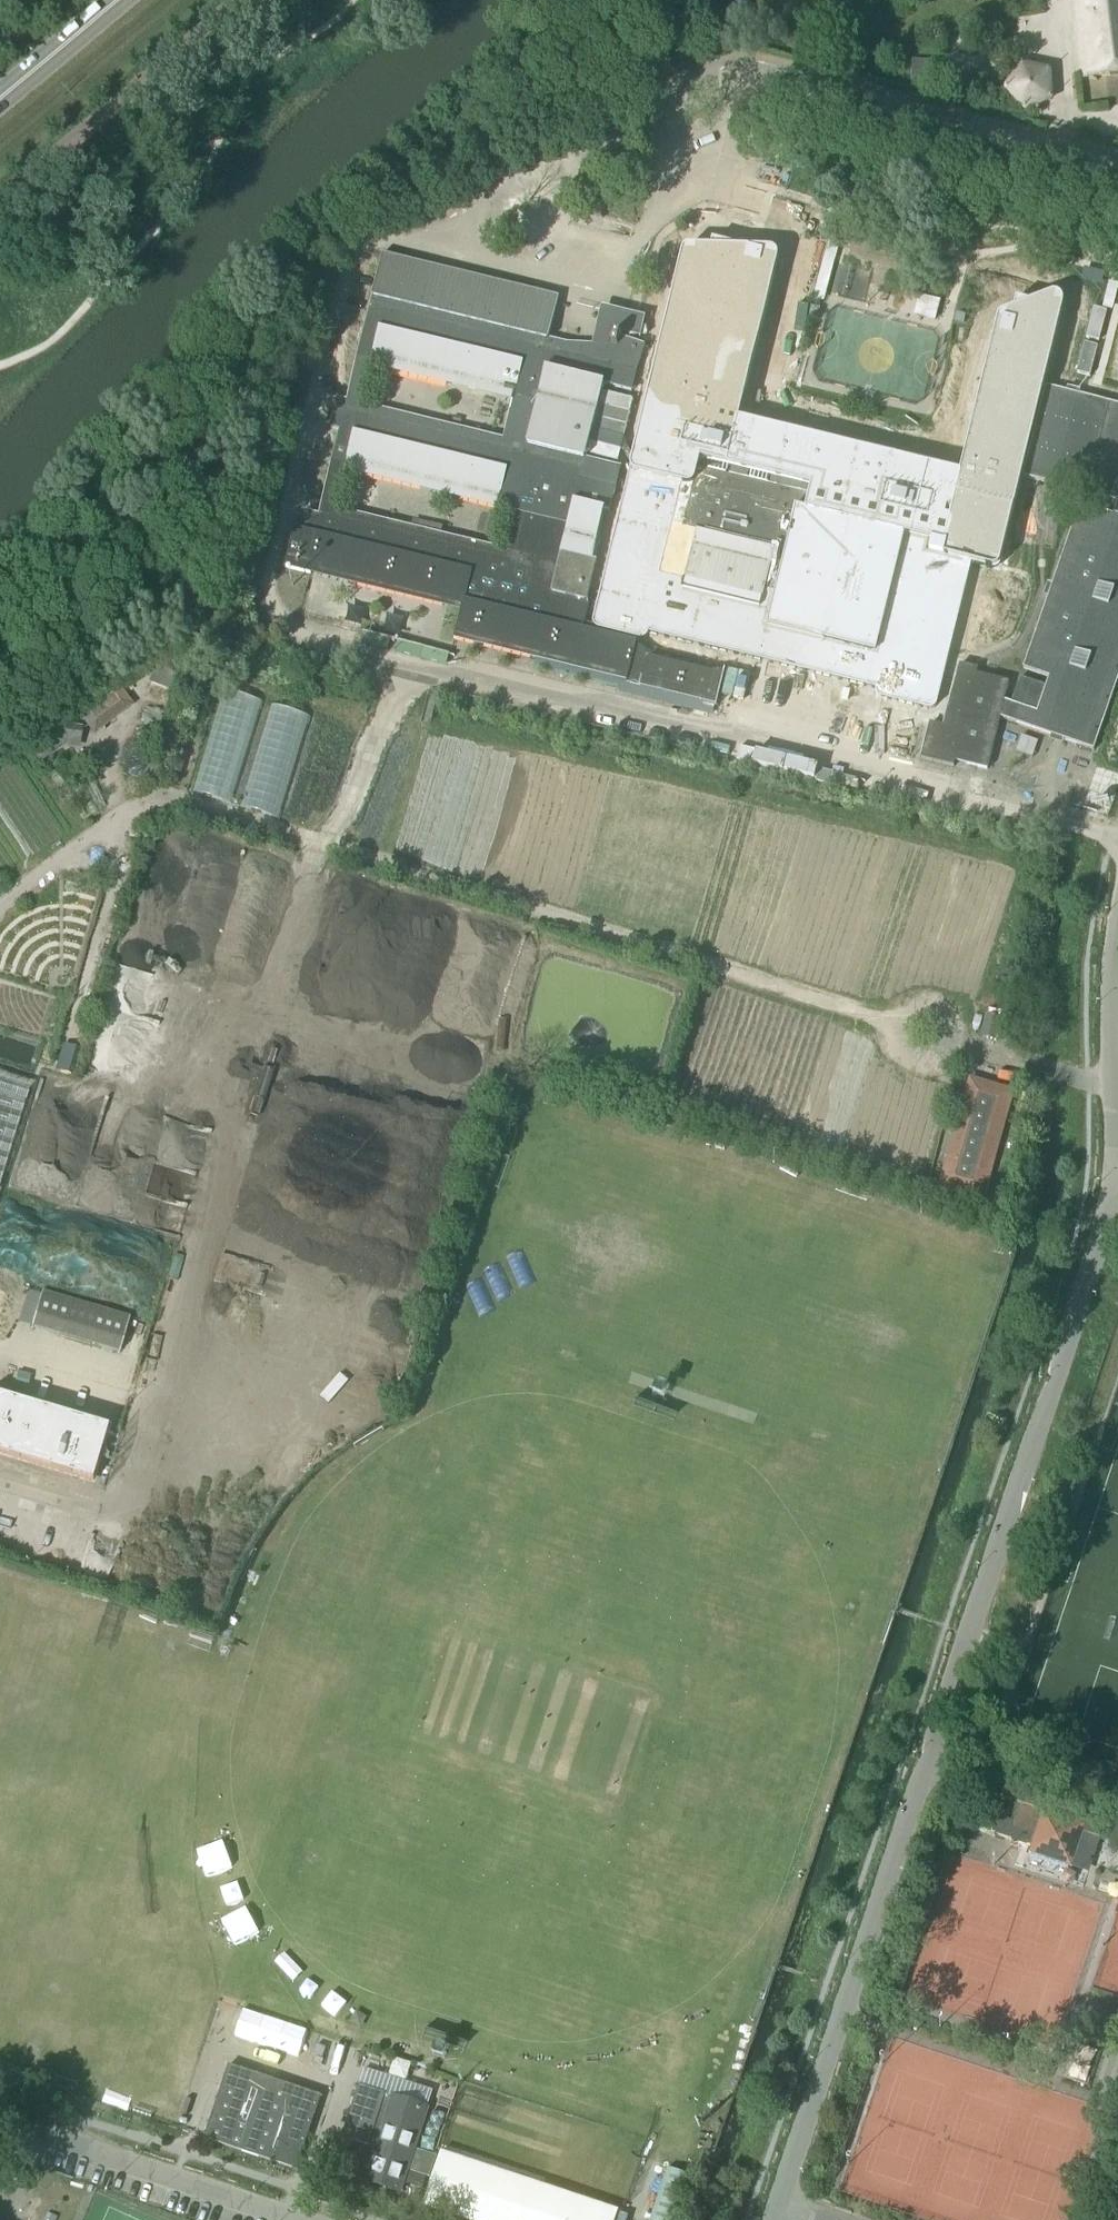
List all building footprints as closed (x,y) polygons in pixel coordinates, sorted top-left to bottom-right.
[(1083,78),(1117,75),(1117,0),(1075,0),(1083,78)] [(1047,71),(1046,71),(1021,64),(1007,89),(1025,109),(1049,99),(1047,71)] [(833,219),(807,212),(800,238),(826,246),(826,245),(833,219)] [(285,569),(311,575),(312,570),(462,607),(455,635),(533,654),(628,678),(628,675),(642,678),(639,688),(716,707),(721,685),(726,650),(927,702),(984,479),(735,418),(746,378),(707,368),(620,338),(621,333),(616,331),(610,354),(592,350),(593,345),(567,344),(548,339),(559,297),(383,254),(347,401),(337,398),(330,428),(339,431),(319,515),(309,512),(304,532),(295,529),(285,569)] [(826,276),(789,268),(784,291),(821,299),(826,276)] [(1110,746),(1117,708),(1117,402),(1044,387),(1025,476),(1074,486),(1035,676),(1016,672),(1015,676),(943,661),(923,756),(990,769),(1000,722),(1110,746)] [(721,685),(716,707),(725,709),(730,688),(721,685)] [(88,705),(98,725),(134,707),(124,687),(88,705)] [(194,791),(232,802),(263,700),(225,688),(194,791)] [(280,816),(309,713),(271,702),(241,805),(280,816)] [(31,746),(41,759),(50,753),(45,747),(59,736),(69,738),(68,745),(78,747),(80,731),(57,727),(31,746)] [(963,1106),(940,1188),(982,1201),(1013,1092),(986,1084),(978,1111),(963,1106)] [(25,1102),(0,1095),(0,1183),(25,1102)] [(41,1294),(31,1328),(118,1354),(129,1320),(41,1294)] [(92,1484),(99,1460),(97,1459),(99,1450),(102,1451),(109,1426),(0,1394),(0,1457),(92,1484)] [(980,1830),(1031,1847),(1029,1854),(1071,1868),(1082,1833),(1099,1839),(1105,1819),(1021,1791),(1017,1803),(992,1795),(980,1830)] [(228,2066),(204,2139),(203,2140),(296,2170),(320,2097),(228,2066)] [(365,2182),(399,2193),(427,2108),(384,2094),(381,2103),(355,2094),(342,2137),(376,2148),(365,2182)] [(458,2219),(626,2219),(630,2205),(439,2153),(424,2211),(458,2219)] [(672,2175),(657,2219),(681,2219),(693,2182),(672,2175)]
